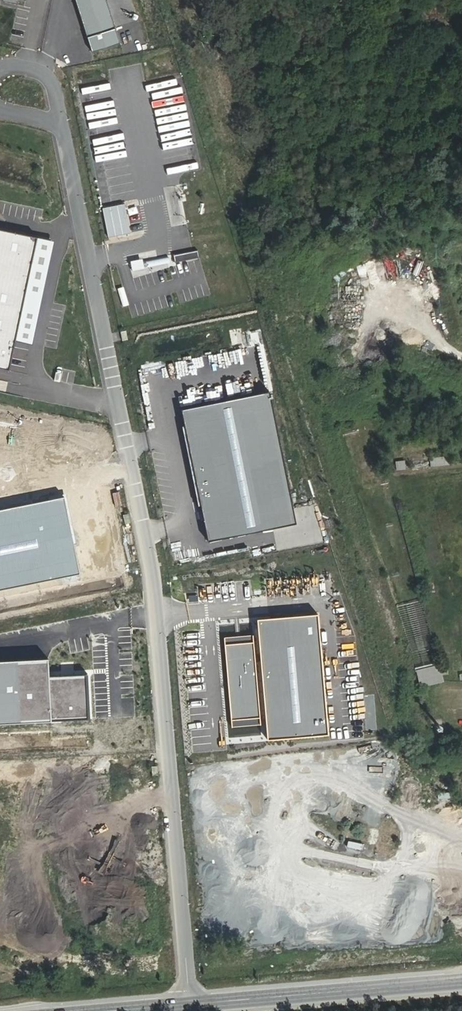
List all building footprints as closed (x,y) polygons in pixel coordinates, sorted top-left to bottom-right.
[(92,47),(119,38),(107,0),(77,0),(92,47)] [(122,208),(99,212),(106,242),(129,238),(122,208)] [(0,235),(0,373),(9,375),(36,242),(0,235)] [(425,257),(426,251),(412,248),(411,254),(425,257)] [(337,293),(328,294),(330,306),(338,305),(337,293)] [(329,311),(332,324),(341,323),(339,310),(329,311)] [(268,394),(180,413),(208,545),(297,526),(268,394)] [(449,463),(446,452),(429,457),(432,468),(449,463)] [(405,460),(395,461),(396,470),(406,469),(405,460)] [(0,508),(0,588),(79,572),(63,495),(0,508)] [(323,614),(263,618),(271,738),(332,734),(323,614)] [(254,635),(227,637),(235,725),(262,722),(254,635)] [(0,660),(0,722),(85,717),(83,674),(49,676),(48,657),(0,660)] [(440,664),(417,670),(421,687),(444,682),(440,664)]
